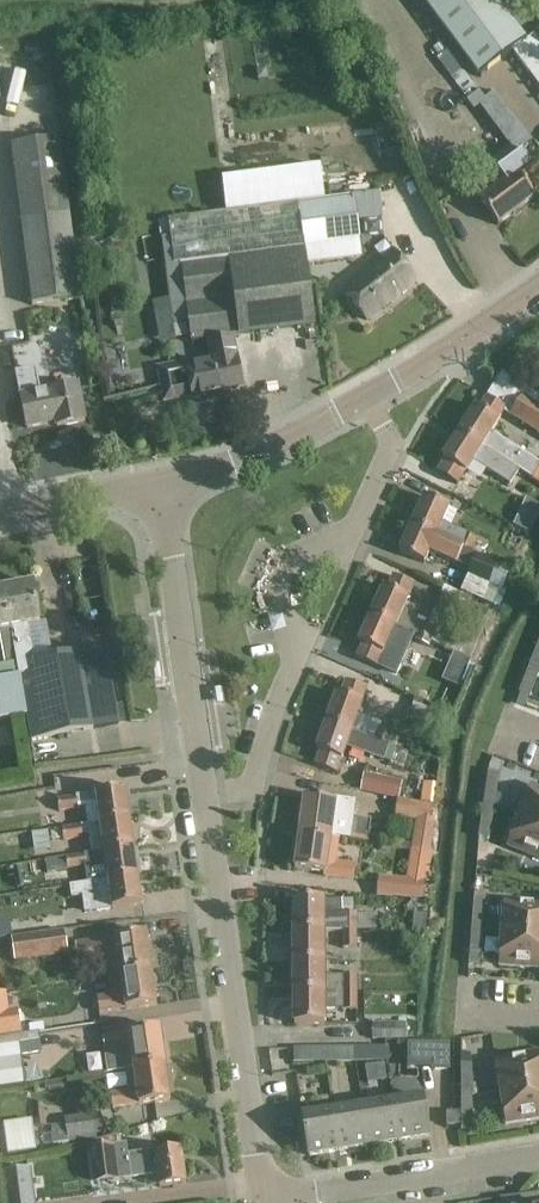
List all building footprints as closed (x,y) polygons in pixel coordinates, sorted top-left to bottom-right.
[(527,42),(496,0),(423,0),(479,77),(527,42)] [(423,15),(415,21),(422,31),(430,26),(423,15)] [(434,30),(426,36),(434,46),(441,40),(434,30)] [(515,51),(538,84),(538,40),(535,36),(515,51)] [(490,85),(480,92),(485,99),(495,92),(490,85)] [(502,136),(516,128),(521,135),(525,132),(495,92),(485,99),(478,104),(502,136)] [(33,308),(81,300),(61,140),(12,148),(33,308)] [(481,202),(498,226),(536,198),(535,197),(538,194),(538,169),(524,149),(498,168),(508,182),(481,202)] [(353,197),(160,222),(162,239),(174,326),(189,324),(192,343),(208,341),(213,363),(189,368),(189,366),(171,369),(176,390),(192,386),(195,405),(223,400),(222,394),(244,390),(234,338),(315,327),(306,263),(361,256),(358,233),(356,222),(385,219),(381,194),(353,197)] [(395,252),(344,292),(367,321),(417,281),(395,252)] [(21,397),(23,405),(28,429),(57,423),(58,427),(86,422),(79,386),(40,394),(35,370),(17,373),(22,397),(21,397)] [(538,469),(538,463),(492,433),(499,421),(498,421),(506,409),(488,397),(480,409),(476,407),(460,432),(482,447),(502,460),(520,471),(532,479),(538,469)] [(523,399),(513,416),(538,432),(538,409),(523,399)] [(482,447),(460,432),(443,458),(447,461),(439,473),(458,484),(466,472),(474,461),(511,485),(520,471),(502,460),(482,447)] [(435,536),(448,507),(425,497),(412,525),(435,536)] [(515,527),(528,533),(535,517),(522,511),(515,527)] [(435,536),(412,525),(400,552),(423,563),(429,551),(471,570),(461,592),(499,610),(507,590),(509,591),(514,571),(472,552),(457,545),(435,536)] [(457,545),(472,552),(477,540),(463,533),(457,545)] [(446,587),(427,626),(425,625),(427,621),(415,615),(418,609),(408,605),(410,600),(407,599),(414,585),(394,576),(388,589),(384,587),(372,615),(415,635),(431,642),(460,655),(465,643),(452,637),(470,598),(446,587)] [(18,676),(23,716),(27,716),(31,740),(119,724),(106,649),(35,662),(28,625),(41,623),(34,584),(2,589),(18,676)] [(23,716),(18,676),(2,589),(0,590),(0,636),(5,664),(2,665),(0,665),(0,720),(23,716)] [(363,645),(357,658),(377,667),(397,676),(415,635),(372,615),(359,643),(363,645)] [(454,654),(448,668),(465,675),(471,661),(454,654)] [(535,682),(538,673),(538,666),(531,663),(525,678),(535,682)] [(519,694),(520,694),(529,698),(535,682),(525,678),(519,694)] [(338,693),(327,722),(385,743),(390,731),(380,728),(382,723),(361,716),(365,704),(363,703),(368,689),(347,682),(342,695),(338,693)] [(408,717),(436,728),(442,715),(413,704),(408,717)] [(336,773),(341,761),(344,762),(349,747),(379,759),(385,743),(327,722),(317,751),(321,753),(316,766),(336,773)] [(10,726),(0,728),(0,749),(13,746),(10,726)] [(486,788),(497,790),(500,774),(489,772),(486,788)] [(361,792),(400,800),(403,782),(364,774),(361,792)] [(538,824),(538,788),(531,785),(519,816),(538,824)] [(497,790),(486,788),(484,805),(495,807),(497,790)] [(126,790),(58,800),(59,812),(79,810),(79,809),(86,808),(88,825),(89,829),(131,823),(126,790)] [(334,814),(361,818),(363,804),(336,800),(336,803),(305,799),(300,833),(331,838),(331,837),(334,814)] [(433,825),(435,807),(420,805),(397,801),(394,819),(433,825)] [(492,823),(495,807),(484,805),(481,821),(492,823)] [(507,847),(538,859),(538,824),(519,816),(507,847)] [(490,839),(492,823),(481,821),(479,838),(490,839)] [(93,858),(135,852),(131,823),(89,829),(88,825),(62,828),(63,842),(83,839),(83,834),(90,833),(94,840),(90,840),(92,854),(93,858)] [(340,839),(331,837),(331,838),(300,833),(295,870),(326,874),(326,876),(352,880),(354,865),(336,863),(340,839)] [(105,866),(107,883),(138,879),(135,852),(93,858),(92,854),(66,857),(68,870),(86,867),(87,869),(105,866)] [(378,895),(425,899),(427,882),(394,879),(378,878),(378,895)] [(107,883),(111,910),(142,906),(138,879),(107,883)] [(70,887),(72,899),(91,896),(89,884),(71,886),(71,887),(70,887)] [(484,915),(485,899),(474,898),(473,914),(484,915)] [(374,931),(374,914),(357,913),(342,913),(342,915),(324,915),(324,900),(294,900),(294,932),(325,931),(343,931),(357,931),(374,931)] [(538,936),(538,903),(504,900),(501,933),(538,936)] [(472,931),(483,932),(484,915),(473,914),(472,931)] [(0,920),(0,940),(13,938),(10,919),(0,920)] [(69,954),(66,931),(21,937),(12,939),(15,962),(24,960),(69,954)] [(325,931),(294,932),(294,963),(325,962),(325,931)] [(343,931),(343,949),(356,949),(357,931),(343,931)] [(470,947),(481,948),(483,932),(472,931),(470,947)] [(538,969),(538,936),(501,933),(499,966),(538,969)] [(152,972),(146,934),(77,944),(79,962),(91,960),(105,958),(108,976),(119,974),(119,976),(152,972)] [(469,964),(480,965),(481,948),(470,947),(469,964)] [(295,994),(357,993),(357,976),(344,976),(344,977),(325,977),(325,962),(294,963),(295,994)] [(98,1014),(157,1005),(152,972),(119,976),(122,998),(96,1001),(98,1014)] [(70,1000),(90,998),(88,980),(68,982),(70,1000)] [(18,1011),(9,1012),(6,993),(0,994),(0,1037),(21,1034),(18,1011)] [(295,994),(295,1025),(325,1025),(325,1009),(344,1009),(344,1011),(357,1011),(357,993),(295,994)] [(407,1024),(371,1025),(371,1039),(407,1039),(407,1024)] [(126,1071),(165,1065),(160,1029),(102,1037),(104,1053),(108,1073),(126,1071)] [(43,1052),(40,1032),(0,1038),(0,1059),(43,1052)] [(449,1044),(433,1045),(435,1070),(451,1070),(449,1044)] [(324,1049),(326,1062),(357,1062),(356,1048),(324,1049)] [(356,1048),(357,1062),(386,1061),(386,1048),(356,1048)] [(416,1061),(416,1048),(386,1048),(386,1061),(416,1061)] [(294,1049),(294,1062),(326,1062),(324,1049),(294,1049)] [(500,1092),(538,1086),(538,1052),(495,1060),(500,1092)] [(126,1071),(129,1094),(110,1097),(112,1109),(170,1101),(165,1065),(126,1071)] [(461,1065),(461,1081),(472,1081),(472,1065),(461,1065)] [(461,1081),(461,1098),(472,1098),(472,1081),(461,1081)] [(500,1092),(506,1125),(538,1119),(538,1086),(500,1092)] [(423,1097),(392,1102),(399,1142),(430,1137),(423,1097)] [(472,1098),(461,1098),(461,1114),(472,1115),(472,1098)] [(364,1107),(370,1146),(399,1142),(392,1102),(364,1107)] [(364,1107),(333,1111),(339,1151),(370,1146),(364,1107)] [(333,1111),(303,1116),(309,1156),(339,1151),(333,1111)] [(51,1126),(54,1145),(69,1143),(69,1139),(104,1134),(100,1113),(65,1118),(66,1124),(51,1126)] [(460,1113),(447,1113),(447,1126),(461,1126),(460,1113)] [(461,1131),(472,1131),(472,1115),(461,1114),(461,1131)] [(8,1156),(37,1152),(33,1121),(4,1125),(8,1156)] [(158,1175),(160,1188),(187,1184),(182,1150),(128,1157),(126,1146),(93,1151),(98,1183),(158,1175)] [(88,1155),(67,1158),(69,1177),(91,1174),(88,1155)] [(4,1175),(8,1202),(32,1202),(28,1172),(4,1175)] [(535,1195),(500,1199),(501,1202),(536,1202),(535,1195)]
